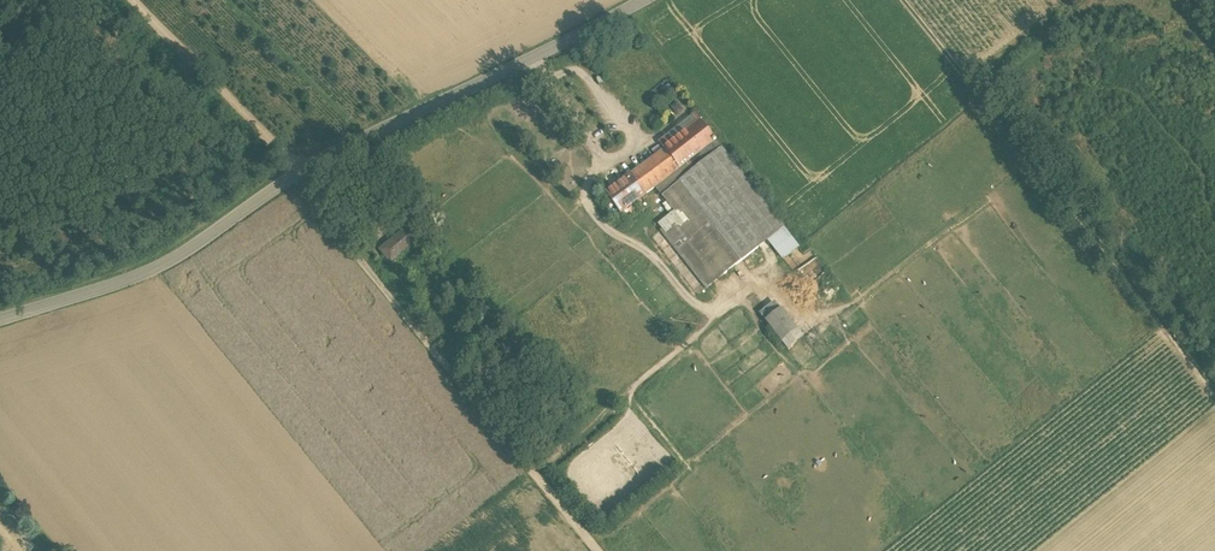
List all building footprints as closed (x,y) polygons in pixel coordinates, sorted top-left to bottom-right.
[(700,122),(687,132),(695,142),(708,132),(700,122)] [(708,132),(695,142),(687,132),(672,144),(681,156),(682,155),(687,163),(685,164),(691,172),(721,149),(708,132)] [(680,168),(655,187),(662,195),(680,181),(691,172),(685,164),(687,163),(682,155),(681,156),(672,144),(666,149),(680,168)] [(666,149),(631,174),(640,187),(638,189),(643,196),(655,187),(680,168),(666,149)] [(783,228),(721,149),(691,172),(680,181),(742,260),(783,228)] [(631,174),(617,184),(632,204),(643,196),(638,189),(640,187),(631,174)] [(742,260),(680,181),(662,195),(674,211),(691,232),(724,274),(742,260)] [(632,204),(617,184),(606,192),(610,197),(611,198),(621,212),(632,204)] [(404,194),(393,203),(401,213),(412,204),(404,194)] [(621,212),(611,198),(605,202),(615,216),(621,212)] [(674,211),(658,224),(708,287),(716,280),(684,238),(691,232),(674,211)] [(410,225),(380,250),(387,258),(395,252),(398,256),(403,252),(399,247),(404,243),(408,248),(413,244),(409,240),(417,233),(410,225)] [(724,274),(691,232),(684,238),(716,280),(724,274)] [(779,308),(765,320),(783,340),(797,328),(779,308)]
